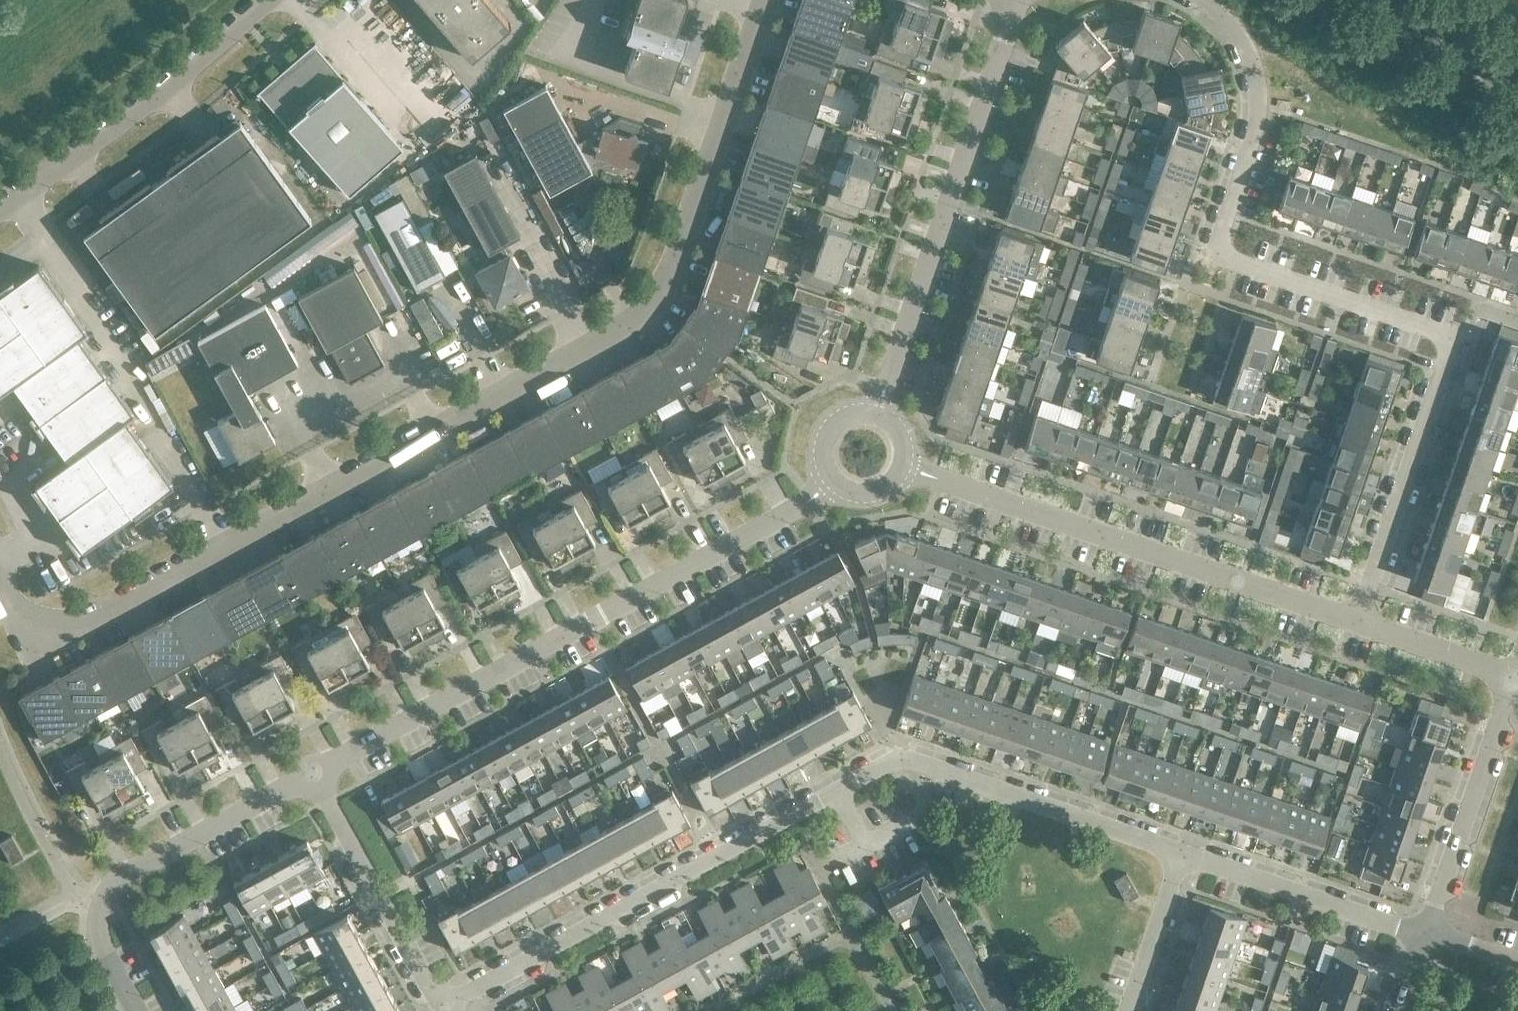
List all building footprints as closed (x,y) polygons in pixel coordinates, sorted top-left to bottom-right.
[(471,58),(511,24),(510,22),(509,23),(489,0),(420,0),(471,58)] [(683,43),(686,34),(675,31),(686,0),(638,0),(635,9),(627,6),(617,35),(635,41),(624,73),(644,80),(667,88),(678,55),(679,56),(683,43)] [(836,0),(801,0),(792,27),(839,43),(843,32),(852,5),(836,0)] [(885,17),(946,38),(952,21),(944,18),(946,12),(923,5),(925,0),(894,0),(892,4),(902,7),(897,20),(885,16),(885,17)] [(1122,20),(1115,21),(1120,49),(1131,46),(1149,53),(1162,14),(1144,8),(1140,20),(1132,20),(1127,20),(1122,20)] [(1180,20),(1162,14),(1149,53),(1166,59),(1173,67),(1194,48),(1189,43),(1185,39),(1181,36),(1175,32),(1180,20)] [(946,38),(885,17),(897,21),(892,34),(883,31),(876,53),(904,62),(908,50),(931,58),(933,52),(941,55),(946,38)] [(1083,20),(1069,32),(1096,63),(1110,51),(1120,49),(1115,21),(1108,23),(1103,25),(1098,27),(1092,30),(1083,20)] [(839,43),(792,27),(779,65),(826,81),(839,43)] [(843,32),(839,43),(854,48),(858,37),(843,32)] [(1096,63),(1069,32),(1055,44),(1063,54),(1059,61),(1057,65),(1054,70),(1052,76),(1078,85),(1079,85),(1082,75),(1096,63)] [(315,41),(292,60),(293,62),(280,73),(279,72),(256,92),(258,94),(259,93),(306,147),(307,146),(349,194),(350,193),(348,192),(400,147),(402,148),(403,147),(362,99),(363,98),(315,44),(317,43),(315,41)] [(1199,54),(1194,48),(1173,67),(1180,75),(1184,93),(1224,85),(1221,67),(1208,69),(1204,62),(1202,58),(1199,54)] [(874,58),(862,93),(921,113),(926,97),(918,94),(920,88),(897,80),(902,68),(874,58)] [(826,81),(779,65),(766,103),(813,119),(826,81)] [(1078,85),(1052,76),(1046,93),(1080,105),(1086,87),(1079,85),(1078,85)] [(1129,93),(1126,77),(1114,83),(1124,95),(1129,93)] [(1140,78),(1126,77),(1129,93),(1135,93),(1140,78)] [(1151,86),(1140,78),(1135,93),(1140,96),(1151,86)] [(827,81),(823,91),(832,94),(835,84),(827,81)] [(1124,95),(1114,83),(1106,95),(1121,100),(1124,95)] [(592,169),(596,154),(597,147),(577,141),(546,84),(503,108),(549,192),(592,169)] [(1228,104),(1224,85),(1184,93),(1188,112),(1184,121),(1184,122),(1211,131),(1212,126),(1214,118),(1214,113),(1215,106),(1228,104)] [(1157,98),(1151,86),(1140,96),(1142,101),(1157,98)] [(921,113),(862,93),(850,128),(878,138),(882,125),(905,133),(907,128),(915,130),(921,113)] [(1092,109),(1080,105),(1046,93),(1040,110),(1075,122),(1086,126),(1092,109)] [(1156,112),(1157,98),(1142,101),(1142,107),(1150,110),(1156,112)] [(1129,103),(1121,100),(1116,112),(1125,115),(1129,103)] [(813,119),(766,103),(753,141),(800,157),(813,119)] [(1129,117),(1129,118),(1145,124),(1150,110),(1142,107),(1134,104),(1129,117)] [(1075,122),(1040,110),(1035,127),(1069,139),(1075,122)] [(603,127),(597,147),(596,154),(609,158),(610,156),(625,160),(624,162),(637,166),(641,153),(638,153),(642,140),(645,140),(645,139),(637,137),(637,136),(637,135),(637,134),(637,133),(636,133),(635,132),(634,131),(636,122),(641,124),(641,123),(620,116),(603,127)] [(1177,118),(1170,136),(1205,148),(1211,131),(1184,122),(1184,121),(1177,118)] [(311,219),(240,121),(222,133),(218,128),(166,165),(170,171),(153,184),(149,178),(97,216),(101,222),(83,234),(154,332),(311,219)] [(1113,122),(1109,134),(1117,137),(1122,124),(1113,122)] [(1303,122),(1300,130),(1313,134),(1315,126),(1303,122)] [(1134,129),(1126,126),(1122,138),(1130,141),(1134,129)] [(1069,139),(1035,127),(1029,145),(1063,156),(1069,139)] [(1348,137),(1336,133),(1333,141),(1345,146),(1348,137)] [(833,167),(833,168),(895,189),(900,172),(893,170),(894,164),(872,156),(876,144),(848,134),(841,156),(850,159),(845,172),(833,167)] [(1117,137),(1109,134),(1105,146),(1113,149),(1117,137)] [(1205,148),(1170,136),(1165,153),(1199,165),(1205,148)] [(1361,142),(1348,137),(1345,146),(1358,150),(1361,142)] [(1130,141),(1122,138),(1118,151),(1126,153),(1130,141)] [(800,157),(753,141),(740,179),(787,195),(800,157)] [(1063,156),(1029,145),(1023,162),(1057,173),(1063,156)] [(1389,151),(1377,147),(1374,155),(1386,160),(1389,151)] [(1199,165),(1165,153),(1156,150),(1150,167),(1193,182),(1199,165)] [(489,251),(503,243),(520,234),(475,151),(443,169),(488,251),(489,251)] [(1401,155),(1389,151),(1386,160),(1399,164),(1401,155)] [(1102,156),(1097,168),(1106,171),(1110,159),(1102,156)] [(1123,163),(1114,160),(1110,172),(1119,175),(1123,163)] [(1068,177),(1057,173),(1023,162),(1017,179),(1051,190),(1063,194),(1068,177)] [(1434,167),(1422,162),(1419,171),(1431,175),(1434,167)] [(1193,182),(1150,167),(1144,184),(1153,187),(1187,199),(1193,182)] [(895,189),(833,168),(833,169),(845,173),(841,186),(831,183),(824,204),(852,214),(856,201),(879,209),(881,203),(889,206),(895,189)] [(1106,171),(1097,168),(1093,180),(1101,183),(1106,171)] [(1439,168),(1436,176),(1448,181),(1451,172),(1439,168)] [(1119,175),(1110,172),(1106,185),(1114,188),(1119,175)] [(1277,209),(1299,216),(1310,182),(1289,174),(1277,209)] [(397,178),(392,182),(399,191),(404,187),(397,178)] [(787,195),(740,179),(727,216),(774,233),(787,195)] [(794,179),(792,186),(799,188),(802,181),(794,179)] [(1051,190),(1017,179),(1011,196),(1045,207),(1051,190)] [(1484,186),(1473,180),(1469,187),(1480,193),(1484,186)] [(1331,189),(1310,182),(1299,216),(1319,223),(1331,189)] [(391,183),(372,197),(377,205),(397,190),(391,183)] [(1496,191),(1484,186),(1480,193),(1492,199),(1496,191)] [(1187,199),(1153,187),(1147,204),(1181,216),(1187,199)] [(417,189),(408,194),(420,216),(429,212),(417,189)] [(1351,196),(1331,189),(1319,223),(1339,230),(1351,196)] [(1090,190),(1086,202),(1094,205),(1098,193),(1090,190)] [(1111,197),(1103,194),(1099,206),(1107,209),(1111,197)] [(1045,207),(1011,196),(1005,213),(1039,225),(1045,207)] [(1372,203),(1351,196),(1339,230),(1360,237),(1372,203)] [(402,197),(374,212),(417,290),(445,275),(402,197)] [(1512,200),(1508,207),(1517,213),(1517,203),(1512,200)] [(1181,216),(1147,204),(1138,201),(1133,218),(1141,221),(1176,233),(1181,216)] [(573,202),(558,210),(580,248),(594,240),(597,230),(583,205),(573,202)] [(1094,205),(1086,202),(1081,214),(1090,217),(1094,205)] [(1392,210),(1372,203),(1360,237),(1380,244),(1392,210)] [(364,204),(355,209),(367,230),(376,225),(364,204)] [(1107,209),(1099,206),(1094,219),(1103,222),(1107,209)] [(807,243),(807,244),(869,265),(875,248),(867,245),(869,240),(846,232),(850,219),(822,210),(815,231),(824,234),(819,247),(807,243)] [(1413,217),(1392,210),(1380,244),(1401,251),(1413,217)] [(774,233),(727,216),(714,254),(761,270),(774,233)] [(1176,233),(1141,221),(1136,238),(1170,250),(1176,233)] [(1413,255),(1434,262),(1446,228),(1425,221),(1413,255)] [(1046,243),(1000,227),(994,245),(1028,257),(1040,261),(1046,243)] [(1466,235),(1446,228),(1434,262),(1454,269),(1466,235)] [(1072,242),(1080,245),(1085,232),(1076,229),(1072,242)] [(1098,237),(1089,234),(1085,246),(1093,249),(1098,237)] [(1487,242),(1466,235),(1454,269),(1475,276),(1487,242)] [(1170,250),(1136,238),(1129,256),(1164,268),(1170,250)] [(1507,249),(1487,242),(1475,276),(1495,283),(1507,249)] [(508,254),(503,243),(489,251),(495,261),(478,271),(495,302),(527,285),(509,253),(508,254)] [(869,265),(807,244),(819,248),(815,261),(806,258),(798,280),(826,289),(830,277),(853,285),(855,279),(863,282),(869,265)] [(1028,257),(994,245),(988,262),(1023,274),(1028,257)] [(1507,249),(1495,283),(1516,290),(1517,284),(1517,253),(1507,249)] [(761,270),(714,254),(701,292),(748,308),(761,270)] [(1067,256),(1063,269),(1071,272),(1075,259),(1067,256)] [(1088,264),(1080,261),(1076,273),(1084,276),(1088,264)] [(1023,274),(988,262),(983,279),(1017,291),(1023,274)] [(23,326),(47,359),(79,337),(78,336),(86,330),(39,264),(14,282),(11,279),(14,277),(13,276),(0,286),(0,294),(23,326)] [(382,318),(354,266),(298,296),(326,349),(330,347),(349,382),(384,363),(365,328),(382,318)] [(1107,284),(1119,288),(1153,299),(1159,282),(1113,266),(1107,284)] [(1071,272),(1063,269),(1059,281),(1067,284),(1071,272)] [(1084,276),(1076,273),(1072,285),(1080,288),(1084,276)] [(1017,291),(983,279),(977,296),(1011,308),(1017,291)] [(781,319),(843,340),(849,324),(841,321),(843,315),(820,307),(824,295),(796,285),(789,307),(798,310),(794,323),(781,319)] [(1153,299),(1119,288),(1113,305),(1147,316),(1153,299)] [(1055,290),(1051,303),(1060,306),(1064,293),(1055,290)] [(748,308),(701,292),(696,307),(694,307),(682,323),(724,353),(735,339),(738,339),(748,308)] [(0,294),(0,343),(23,326),(0,294)] [(1077,298),(1068,295),(1064,307),(1073,310),(1077,298)] [(1011,308),(977,296),(971,313),(1005,325),(1011,308)] [(425,297),(411,305),(431,342),(445,334),(425,297)] [(1060,306),(1051,303),(1047,315),(1055,318),(1060,306)] [(198,341),(230,400),(247,390),(298,363),(265,304),(198,341)] [(1147,316),(1113,305),(1107,322),(1141,333),(1147,316)] [(1073,310),(1064,307),(1060,320),(1068,322),(1073,310)] [(1005,325),(971,313),(965,330),(999,342),(1005,325)] [(1242,314),(1235,335),(1269,347),(1276,326),(1242,314)] [(843,340),(781,319),(781,320),(793,324),(789,337),(780,334),(772,355),(800,365),(804,352),(827,360),(829,355),(837,357),(843,340)] [(1141,333),(1107,322),(1101,339),(1135,351),(1141,333)] [(681,392),(716,372),(714,368),(724,353),(682,323),(670,340),(671,341),(657,348),(681,392)] [(23,326),(0,343),(0,393),(13,384),(47,359),(23,326)] [(1043,329),(1040,337),(1053,341),(1053,339),(1055,333),(1043,329)] [(999,342),(965,330),(959,347),(994,359),(999,342)] [(1322,335),(1314,333),(1310,345),(1318,348),(1322,335)] [(1491,354),(1517,363),(1517,340),(1498,333),(1491,354)] [(1135,351),(1101,339),(1090,335),(1084,353),(1129,368),(1135,351)] [(1269,347),(1235,335),(1228,355),(1262,367),(1269,347)] [(106,374),(79,337),(47,359),(13,384),(34,414),(31,417),(30,416),(29,417),(35,425),(106,374)] [(1053,341),(1040,337),(1037,345),(1050,350),(1050,348),(1053,341)] [(1336,340),(1328,337),(1324,350),(1332,353),(1336,340)] [(195,348),(189,338),(145,362),(151,372),(195,348)] [(1053,339),(1053,341),(1050,348),(1063,352),(1066,344),(1053,339)] [(994,359),(959,347),(954,364),(988,376),(994,359)] [(681,392),(657,348),(619,369),(643,412),(681,392)] [(1063,352),(1050,348),(1050,350),(1047,356),(1060,360),(1063,352)] [(1030,366),(1038,369),(1042,357),(1034,354),(1030,366)] [(1491,354),(1484,375),(1517,386),(1517,363),(1491,354)] [(1262,367),(1228,355),(1221,376),(1255,388),(1262,367)] [(1367,357),(1360,378),(1394,390),(1402,368),(1367,357)] [(988,376),(954,364),(948,382),(982,393),(988,376)] [(1096,371),(1084,366),(1081,375),(1094,379),(1096,371)] [(1302,367),(1298,379),(1306,382),(1310,370),(1302,367)] [(643,412),(619,369),(582,389),(605,433),(643,412)] [(1109,375),(1096,371),(1094,379),(1106,383),(1109,375)] [(1324,375),(1316,372),(1312,384),(1320,387),(1324,375)] [(133,412),(106,374),(35,425),(42,434),(43,433),(42,432),(46,430),(67,460),(133,412)] [(1517,386),(1484,375),(1477,395),(1511,407),(1517,386)] [(1026,376),(1022,388),(1030,391),(1035,379),(1026,376)] [(1255,388),(1221,376),(1213,397),(1248,409),(1255,388)] [(1394,390),(1360,378),(1353,398),(1387,410),(1394,390)] [(1306,382),(1298,379),(1294,392),(1302,395),(1306,382)] [(1137,385),(1125,380),(1122,389),(1134,393),(1137,385)] [(982,393),(948,382),(942,399),(976,410),(982,393)] [(1320,387),(1312,384),(1308,397),(1316,399),(1320,387)] [(1149,389),(1137,385),(1134,393),(1147,397),(1149,389)] [(1030,391),(1022,388),(1018,400),(1026,403),(1030,391)] [(605,433),(582,389),(544,410),(568,453),(605,433)] [(264,421),(247,390),(230,400),(236,410),(217,420),(239,460),(275,440),(264,421)] [(1178,398),(1166,394),(1163,403),(1175,407),(1178,398)] [(1511,407),(1477,395),(1470,415),(1504,427),(1511,407)] [(775,408),(769,398),(748,409),(754,420),(775,408)] [(1190,403),(1178,398),(1175,407),(1188,411),(1190,403)] [(1387,410),(1353,398),(1346,419),(1380,431),(1387,410)] [(976,410),(942,399),(936,416),(949,421),(945,434),(965,441),(976,410)] [(731,406),(711,417),(699,424),(697,421),(728,479),(744,470),(740,463),(745,460),(733,439),(745,432),(731,406)] [(1219,412),(1207,408),(1204,416),(1216,421),(1219,412)] [(568,453),(544,410),(507,430),(530,474),(568,453)] [(1015,410),(1010,422),(1019,425),(1023,413),(1015,410)] [(134,413),(133,412),(67,460),(35,483),(36,485),(33,488),(31,486),(30,486),(44,505),(45,504),(44,502),(47,500),(58,515),(104,482),(148,450),(126,419),(134,413)] [(1024,446),(1045,454),(1057,420),(1036,412),(1024,446)] [(1231,417),(1219,412),(1216,421),(1228,425),(1231,417)] [(1295,415),(1293,421),(1292,423),(1304,427),(1307,419),(1295,415)] [(1504,427),(1470,415),(1463,436),(1497,448),(1504,427)] [(1280,417),(1278,425),(1290,430),(1292,423),(1293,421),(1280,417)] [(1380,431),(1346,419),(1339,439),(1373,451),(1380,431)] [(1077,427),(1057,420),(1045,454),(1066,461),(1077,427)] [(728,479),(697,421),(696,422),(702,433),(691,439),(686,431),(666,442),(680,468),(692,461),(703,483),(708,480),(712,487),(728,479)] [(1019,425),(1010,422),(1006,435),(1014,438),(1019,425)] [(1247,422),(1244,430),(1257,434),(1259,426),(1247,422)] [(1292,423),(1290,430),(1289,431),(1302,436),(1304,427),(1292,423)] [(1290,430),(1278,425),(1275,434),(1287,438),(1289,431),(1290,430)] [(1098,434),(1077,427),(1066,461),(1086,468),(1098,434)] [(530,474),(507,430),(469,451),(493,494),(530,474)] [(1118,441),(1098,434),(1086,468),(1106,475),(1118,441)] [(1497,448),(1463,436),(1456,456),(1490,468),(1497,448)] [(1373,451),(1339,439),(1332,460),(1366,471),(1373,451)] [(1139,448),(1118,441),(1106,475),(1127,482),(1139,448)] [(1305,450),(1291,446),(1284,466),(1292,469),(1298,471),(1305,450)] [(656,448),(636,459),(623,465),(653,520),(669,511),(665,504),(670,501),(658,480),(670,473),(656,448)] [(1159,454),(1139,448),(1127,482),(1147,489),(1159,454)] [(173,484),(148,450),(104,482),(128,516),(134,512),(136,516),(134,517),(135,518),(153,505),(153,504),(151,505),(148,502),(173,484)] [(493,494),(469,451),(431,471),(455,515),(493,494)] [(1179,461),(1159,454),(1147,489),(1168,496),(1179,461)] [(1490,468),(1456,456),(1449,477),(1483,488),(1490,468)] [(1366,471),(1332,460),(1325,480),(1359,492),(1366,471)] [(1200,468),(1179,461),(1168,496),(1188,503),(1200,468)] [(653,520),(623,465),(591,483),(605,509),(616,503),(628,524),(633,521),(637,528),(653,520)] [(1292,469),(1284,466),(1280,478),(1288,481),(1292,469)] [(1220,475),(1200,468),(1188,503),(1209,510),(1220,475)] [(455,515),(431,471),(394,492),(418,535),(455,515)] [(1241,482),(1220,475),(1209,510),(1229,517),(1241,482)] [(1483,488),(1449,477),(1442,497),(1476,509),(1483,488)] [(1359,492),(1325,480),(1318,501),(1352,512),(1359,492)] [(128,516),(104,482),(58,515),(71,532),(67,535),(66,533),(65,534),(78,552),(79,552),(78,550),(81,547),(83,549),(128,516)] [(1262,490),(1241,482),(1229,517),(1250,524),(1250,523),(1262,490)] [(565,508),(553,515),(578,561),(593,552),(589,545),(595,542),(583,521),(595,514),(581,489),(561,500),(565,508)] [(1262,490),(1250,523),(1257,526),(1269,493),(1262,490)] [(418,535),(394,492),(356,513),(380,556),(418,535)] [(1283,497),(1274,495),(1270,507),(1278,510),(1283,497)] [(1487,513),(1476,509),(1442,497),(1435,518),(1469,529),(1480,533),(1487,513)] [(1352,512),(1318,501),(1311,521),(1345,533),(1352,512)] [(562,569),(578,561),(553,515),(548,506),(516,524),(530,550),(541,544),(553,565),(558,562),(562,569)] [(1278,510),(1270,507),(1266,519),(1274,522),(1278,510)] [(380,556),(356,513),(319,533),(343,577),(380,556)] [(1469,529),(1435,518),(1428,538),(1462,550),(1469,529)] [(1345,533),(1311,521),(1300,555),(1322,563),(1326,550),(1338,554),(1345,533)] [(1505,528),(1501,540),(1509,543),(1513,531),(1505,528)] [(472,544),(472,545),(503,602),(518,593),(514,586),(520,583),(508,562),(520,556),(506,530),(486,541),(490,549),(478,556),(472,544)] [(895,535),(885,532),(886,567),(904,573),(916,538),(896,531),(895,535)] [(886,567),(885,532),(876,536),(874,532),(853,541),(867,572),(860,575),(866,588),(887,579),(886,567)] [(343,577),(319,533),(281,554),(305,597),(343,577)] [(935,545),(916,538),(904,573),(923,580),(935,545)] [(1462,550),(1428,538),(1421,558),(1455,570),(1462,550)] [(1509,543),(1501,540),(1496,552),(1505,555),(1509,543)] [(503,602),(472,545),(471,545),(477,556),(465,563),(461,554),(441,565),(455,591),(466,585),(478,606),(483,603),(487,610),(503,602)] [(955,551),(935,545),(923,580),(943,586),(955,551)] [(855,583),(837,550),(818,561),(836,593),(855,583)] [(974,558),(955,551),(943,586),(962,593),(974,558)] [(305,597),(281,554),(244,574),(268,618),(305,597)] [(994,565),(974,558),(962,593),(982,600),(994,565)] [(1455,570),(1421,558),(1414,580),(1425,584),(1421,597),(1443,605),(1455,570)] [(836,593),(818,561),(803,569),(820,602),(836,593)] [(1013,571),(994,565),(982,600),(1001,607),(1013,571)] [(820,602),(803,569),(787,578),(805,610),(820,602)] [(1491,569),(1487,581),(1495,584),(1499,572),(1491,569)] [(397,585),(396,586),(428,643),(443,634),(439,627),(445,624),(433,603),(445,597),(430,571),(410,582),(415,590),(403,597),(397,585)] [(1032,578),(1013,571),(1001,607),(1020,613),(1032,578)] [(268,618),(244,574),(206,595),(230,638),(268,618)] [(805,610),(787,578),(771,586),(789,619),(805,610)] [(1052,584),(1032,578),(1020,613),(1040,620),(1052,584)] [(1495,584),(1487,581),(1483,593),(1491,596),(1495,584)] [(1071,591),(1052,584),(1040,620),(1059,626),(1071,591)] [(428,643),(396,586),(402,597),(390,604),(385,595),(365,606),(380,632),(391,626),(403,647),(408,644),(412,651),(428,643)] [(789,619),(771,586),(755,595),(773,628),(789,619)] [(1090,598),(1071,591),(1059,626),(1078,633),(1090,598)] [(230,638),(206,595),(169,615),(192,659),(230,638)] [(773,628),(755,595),(739,604),(757,637),(773,628)] [(1110,604),(1090,598),(1078,633),(1098,639),(1110,604)] [(757,637),(739,604),(723,613),(741,645),(757,637)] [(1130,611),(1110,604),(1098,639),(1094,649),(1115,656),(1130,611)] [(355,612),(323,630),(353,684),(368,675),(364,668),(369,665),(358,644),(369,638),(355,612)] [(741,645),(723,613),(707,621),(725,654),(741,645)] [(1125,649),(1146,656),(1158,621),(1138,614),(1125,649)] [(192,659),(169,615),(131,636),(155,679),(192,659)] [(921,615),(918,624),(929,628),(932,619),(921,615)] [(942,622),(932,619),(929,628),(939,631),(942,622)] [(725,654),(707,621),(691,630),(709,663),(725,654)] [(1177,627),(1158,621),(1146,656),(1165,663),(1177,627)] [(1196,634),(1177,627),(1165,663),(1184,669),(1196,634)] [(960,628),(957,638),(967,641),(971,632),(960,628)] [(353,684),(323,630),(290,647),(304,673),(316,667),(328,688),(333,685),(337,693),(353,684)] [(709,663),(691,630),(676,639),(694,671),(709,663)] [(892,643),(891,632),(877,634),(878,644),(892,643)] [(906,633),(891,632),(892,643),(905,643),(906,633)] [(981,635),(971,632),(967,641),(978,645),(981,635)] [(917,635),(906,633),(905,643),(916,645),(917,635)] [(1216,641),(1196,634),(1184,669),(1204,676),(1216,641)] [(155,679),(131,636),(94,656),(117,700),(155,679)] [(829,636),(821,640),(826,649),(834,645),(829,636)] [(872,644),(870,636),(859,639),(862,648),(872,644)] [(948,641),(936,637),(932,647),(944,651),(948,641)] [(694,671),(676,639),(660,647),(678,680),(694,671)] [(862,648),(859,639),(849,643),(854,652),(862,648)] [(826,649),(821,640),(812,645),(817,654),(826,649)] [(960,645),(948,641),(944,651),(956,655),(960,645)] [(1235,647),(1216,641),(1204,676),(1200,685),(1220,692),(1223,682),(1235,647)] [(999,642),(996,651),(1006,654),(1010,645),(999,642)] [(1020,649),(1010,645),(1006,654),(1017,658),(1020,649)] [(678,680),(660,647),(644,656),(662,689),(678,680)] [(1255,654),(1235,647),(1223,682),(1243,689),(1255,654)] [(986,654),(975,650),(971,660),(983,664),(986,654)] [(1029,652),(1026,661),(1035,664),(1045,668),(1048,658),(1038,655),(1029,652)] [(247,668),(246,668),(278,725),(293,717),(289,709),(294,706),(283,685),(294,679),(280,653),(260,664),(265,672),(253,679),(247,668)] [(798,653),(789,657),(794,666),(802,662),(798,653)] [(998,658),(986,654),(983,664),(995,668),(998,658)] [(1274,661),(1255,654),(1243,689),(1262,696),(1274,661)] [(117,700),(94,656),(56,677),(80,720),(117,700)] [(662,689),(644,656),(625,666),(643,699),(662,689)] [(794,666),(789,657),(781,662),(786,671),(794,666)] [(829,665),(824,657),(813,663),(818,671),(829,665)] [(1058,662),(1048,658),(1045,668),(1055,671),(1058,662)] [(1293,667),(1274,661),(1262,696),(1281,702),(1293,667)] [(1025,667),(1013,663),(1010,673),(1022,677),(1025,667)] [(834,674),(829,665),(818,671),(823,680),(834,674)] [(812,675),(807,666),(795,672),(800,681),(812,675)] [(1037,672),(1025,667),(1022,677),(1034,681),(1037,672)] [(1313,674),(1293,667),(1281,702),(1301,709),(1313,674)] [(278,725),(246,668),(252,679),(240,686),(235,678),(215,688),(229,714),(241,708),(253,729),(258,726),(262,734),(278,725)] [(1076,668),(1073,677),(1083,681),(1087,671),(1076,668)] [(766,670),(757,675),(762,684),(770,679),(766,670)] [(1097,675),(1087,671),(1083,681),(1094,684),(1097,675)] [(934,681),(914,674),(901,711),(922,718),(934,681)] [(1332,680),(1313,674),(1301,709),(1320,716),(1332,680)] [(609,675),(590,686),(608,718),(626,708),(609,675)] [(762,684),(757,675),(749,680),(753,688),(762,684)] [(794,685),(789,676),(778,682),(782,691),(794,685)] [(80,720),(56,677),(20,697),(43,740),(80,720)] [(1064,681),(1052,677),(1049,686),(1061,690),(1064,681)] [(1351,687),(1332,680),(1320,716),(1339,722),(1351,687)] [(953,688),(934,681),(922,718),(941,724),(953,688)] [(1076,685),(1064,681),(1061,690),(1073,695),(1076,685)] [(782,691),(778,682),(766,688),(771,697),(782,691)] [(1125,684),(1121,694),(1132,697),(1135,688),(1125,684)] [(608,718),(590,686),(574,694),(592,727),(608,718)] [(1371,694),(1351,687),(1339,722),(1359,729),(1371,694)] [(734,688),(726,692),(730,701),(739,697),(734,688)] [(973,694),(953,688),(941,724),(960,731),(973,694)] [(1145,691),(1135,688),(1132,697),(1142,701),(1145,691)] [(1103,694),(1091,690),(1087,699),(1099,704),(1103,694)] [(871,723),(853,691),(834,701),(834,704),(835,703),(852,734),(871,723)] [(730,701),(726,692),(717,697),(722,706),(730,701)] [(172,709),(171,709),(202,766),(218,758),(214,750),(219,747),(208,726),(219,720),(205,694),(185,705),(190,713),(178,720),(172,709)] [(597,736),(592,727),(574,694),(558,703),(576,735),(581,745),(597,736)] [(992,701),(973,694),(960,731),(979,737),(992,701)] [(1115,698),(1103,694),(1099,704),(1111,708),(1115,698)] [(757,705),(752,696),(741,702),(746,711),(757,705)] [(1417,708),(1410,728),(1445,740),(1452,720),(1440,716),(1444,704),(1421,697),(1417,708)] [(1163,698),(1160,707),(1170,711),(1173,701),(1163,698)] [(1012,708),(992,701),(979,737),(999,744),(1012,708)] [(1184,705),(1173,701),(1170,711),(1180,714),(1184,705)] [(746,711),(741,702),(730,708),(735,717),(746,711)] [(576,735),(558,703),(542,711),(560,744),(576,735)] [(835,703),(834,704),(817,713),(834,743),(852,734),(835,703)] [(702,705),(694,710),(699,718),(707,714),(702,705)] [(1149,710),(1137,706),(1134,715),(1146,719),(1149,710)] [(1031,714),(1012,708),(999,744),(1019,751),(1031,714)] [(202,766),(171,709),(177,721),(165,727),(160,719),(140,730),(154,755),(166,749),(177,770),(183,767),(187,775),(202,766)] [(699,718),(694,710),(686,714),(690,723),(699,718)] [(1161,714),(1149,710),(1146,719),(1158,724),(1161,714)] [(560,744),(542,711),(527,720),(545,753),(560,744)] [(1202,711),(1199,720),(1209,724),(1212,714),(1202,711)] [(834,743),(817,713),(800,722),(816,753),(834,743)] [(1050,721),(1031,714),(1019,751),(1038,757),(1050,721)] [(1223,718),(1212,714),(1209,724),(1219,727),(1223,718)] [(721,724),(716,715),(705,721),(710,731),(721,724)] [(1188,723),(1175,719),(1172,728),(1184,733),(1188,723)] [(545,753),(527,720),(511,729),(529,761),(545,753)] [(710,731),(705,721),(694,728),(699,737),(710,731)] [(1070,727),(1050,721),(1038,757),(1057,764),(1070,727)] [(816,753),(800,722),(781,732),(798,763),(816,753)] [(1199,727),(1188,723),(1184,733),(1196,737),(1199,727)] [(1241,724),(1237,734),(1248,737),(1251,728),(1241,724)] [(1377,727),(1368,724),(1364,734),(1374,737),(1377,727)] [(666,725),(656,730),(661,739),(670,734),(666,725)] [(1089,734),(1070,727),(1057,764),(1077,770),(1089,734)] [(1261,731),(1251,728),(1248,737),(1258,741),(1261,731)] [(1445,740),(1410,728),(1403,747),(1438,759),(1445,740)] [(529,761),(511,729),(495,738),(513,770),(529,761)] [(692,740),(687,731),(676,738),(681,746),(692,740)] [(798,763),(781,732),(763,742),(780,773),(798,763)] [(1226,736),(1214,732),(1211,742),(1223,746),(1226,736)] [(1109,741),(1089,734),(1077,770),(1097,778),(1109,741)] [(1374,737),(1364,734),(1361,744),(1370,748),(1374,737)] [(98,753),(102,761),(127,807),(143,799),(139,791),(144,788),(133,767),(144,761),(130,735),(98,753)] [(650,745),(646,736),(636,741),(641,750),(650,745)] [(1238,740),(1226,736),(1223,746),(1235,750),(1238,740)] [(1280,737),(1276,747),(1287,751),(1290,741),(1280,737)] [(513,770),(495,738),(479,746),(497,779),(513,770)] [(697,749),(692,740),(681,746),(686,755),(697,749)] [(1300,744),(1290,741),(1287,751),(1297,754),(1300,744)] [(780,773),(763,742),(745,752),(762,783),(780,773)] [(1135,750),(1115,743),(1102,779),(1123,786),(1135,750)] [(1265,750),(1253,745),(1250,755),(1262,759),(1265,750)] [(497,779),(479,746),(463,755),(481,788),(497,779)] [(1438,759),(1403,747),(1397,767),(1432,779),(1438,759)] [(1155,756),(1135,750),(1123,786),(1142,793),(1155,756)] [(1277,754),(1265,750),(1262,759),(1274,763),(1277,754)] [(1318,751),(1315,760),(1325,764),(1328,754),(1318,751)] [(617,752),(608,756),(613,765),(621,761),(617,752)] [(762,783),(745,752),(727,762),(744,793),(762,783)] [(1348,761),(1328,754),(1325,764),(1345,770),(1348,761)] [(481,788),(463,755),(447,764),(465,796),(481,788)] [(613,765),(608,756),(600,761),(604,770),(613,765)] [(648,764),(643,756),(632,762),(637,770),(648,764)] [(1174,763),(1155,756),(1142,793),(1161,800),(1174,763)] [(1304,763),(1292,759),(1289,768),(1301,772),(1304,763)] [(112,816),(127,807),(102,761),(90,768),(85,760),(65,771),(79,796),(91,790),(102,811),(108,808),(112,816)] [(727,762),(711,771),(710,772),(726,802),(744,793),(727,762)] [(1364,766),(1355,762),(1351,773),(1361,776),(1364,766)] [(1193,770),(1174,763),(1161,800),(1181,806),(1193,770)] [(1316,767),(1304,763),(1301,772),(1313,776),(1316,767)] [(465,796),(447,764),(431,772),(449,805),(465,796)] [(653,773),(648,764),(637,770),(642,779),(653,773)] [(631,774),(626,765),(614,771),(619,780),(631,774)] [(1432,779),(1397,767),(1390,786),(1425,798),(1432,779)] [(585,769),(577,774),(581,783),(590,778),(585,769)] [(690,780),(693,787),(707,813),(726,802),(710,772),(711,771),(709,769),(690,780)] [(1335,774),(1323,769),(1320,779),(1332,783),(1335,774)] [(1212,776),(1193,770),(1181,806),(1200,813),(1212,776)] [(619,780),(614,771),(603,777),(608,786),(619,780)] [(449,805),(431,772),(416,781),(433,814),(449,805)] [(1361,776),(1351,773),(1348,783),(1357,786),(1361,776)] [(581,783),(577,774),(568,778),(573,787),(581,783)] [(1232,783),(1212,776),(1200,813),(1220,819),(1232,783)] [(433,814),(416,781),(400,790),(418,822),(433,814)] [(1252,790),(1232,783),(1220,819),(1239,826),(1252,790)] [(595,794),(590,785),(579,791),(584,800),(595,794)] [(553,786),(545,791),(550,800),(558,795),(553,786)] [(1425,798),(1390,786),(1383,805),(1418,817),(1425,798)] [(652,800),(653,803),(654,802),(671,833),(690,822),(676,796),(672,789),(652,800)] [(418,822),(400,790),(381,800),(387,810),(376,816),(388,838),(399,832),(418,822)] [(1271,796),(1252,790),(1239,826),(1258,833),(1271,796)] [(550,800),(545,791),(537,796),(541,805),(550,800)] [(584,800),(579,791),(568,797),(572,806),(584,800)] [(1290,803),(1271,796),(1258,833),(1278,839),(1290,803)] [(1351,804),(1341,801),(1338,811),(1347,814),(1351,804)] [(654,802),(653,803),(637,812),(653,842),(671,833),(654,802)] [(1310,809),(1290,803),(1278,839),(1297,846),(1310,809)] [(521,804),(513,809),(518,817),(526,813),(521,804)] [(559,813),(554,804),(543,810),(548,819),(559,813)] [(1418,817),(1383,805),(1377,825),(1412,837),(1418,817)] [(518,817),(513,809),(504,813),(509,822),(518,817)] [(1330,817),(1310,809),(1297,846),(1317,853),(1330,817)] [(548,819),(543,810),(532,816),(537,826),(548,819)] [(1347,814),(1338,811),(1334,821),(1344,825),(1347,814)] [(653,842),(637,812),(619,821),(635,852),(653,842)] [(490,821),(481,826),(486,835),(494,830),(490,821)] [(635,852),(619,821),(601,831),(618,862),(635,852)] [(523,833),(518,824),(507,830),(511,839),(523,833)] [(1412,837),(1377,825),(1370,844),(1405,856),(1412,837)] [(486,835),(481,826),(473,830),(478,839),(486,835)] [(511,839),(507,830),(495,836),(500,845),(511,839)] [(618,862),(601,831),(583,841),(600,872),(618,862)] [(11,863),(24,856),(12,834),(0,841),(0,842),(11,863)] [(1343,839),(1332,835),(1325,854),(1337,858),(1343,839)] [(458,839),(450,843),(454,852),(463,847),(458,839)] [(307,840),(288,851),(306,885),(325,874),(307,840)] [(600,872),(583,841),(565,851),(582,881),(600,872)] [(454,852),(450,843),(441,848),(446,857),(454,852)] [(487,853),(482,844),(471,850),(476,859),(487,853)] [(1405,856),(1370,844),(1363,864),(1364,864),(1360,876),(1383,884),(1387,872),(1398,876),(1405,856)] [(476,859),(471,850),(460,856),(465,865),(476,859)] [(306,885),(288,851),(270,861),(288,894),(306,885)] [(582,881),(565,851),(547,861),(564,891),(582,881)] [(412,852),(401,858),(406,867),(417,861),(412,852)] [(458,869),(453,860),(442,866),(447,875),(458,869)] [(288,894),(270,861),(252,870),(271,904),(288,894)] [(564,891),(547,861),(529,871),(545,901),(564,891)] [(794,861),(788,864),(805,896),(794,902),(811,933),(823,927),(813,908),(826,900),(807,865),(799,870),(794,861)] [(805,896),(788,864),(775,871),(786,890),(774,896),(793,931),(800,928),(805,937),(811,933),(794,902),(805,896)] [(924,864),(897,879),(914,911),(929,903),(942,896),(924,864)] [(440,878),(435,869),(424,875),(429,884),(440,878)] [(271,904),(252,870),(233,881),(252,914),(271,904)] [(545,901),(529,871),(511,880),(528,911),(545,901)] [(1126,901),(1129,899),(1139,894),(1126,872),(1114,879),(1126,901)] [(897,921),(914,911),(897,879),(895,875),(877,885),(897,921)] [(445,887),(440,878),(429,884),(433,892),(433,893),(445,887)] [(528,911),(511,880),(493,890),(510,921),(528,911)] [(751,884),(738,891),(756,923),(767,916),(785,948),(791,944),(786,935),(793,931),(774,896),(761,903),(751,884)] [(883,909),(871,888),(852,899),(863,920),(883,909)] [(510,921),(493,890),(475,900),(492,931),(510,921)] [(756,923),(738,891),(732,894),(737,904),(730,907),(749,942),(762,936),(772,955),(785,948),(767,916),(756,923)] [(945,901),(942,896),(929,903),(944,930),(960,921),(948,899),(945,901)] [(238,909),(232,898),(223,903),(229,914),(238,909)] [(475,900),(458,909),(457,910),(474,941),(492,931),(475,900)] [(718,902),(712,905),(729,937),(718,943),(735,975),(748,968),(737,949),(749,942),(730,907),(723,911),(718,902)] [(331,904),(320,910),(325,919),(336,913),(331,904)] [(729,937),(712,905),(700,912),(710,931),(698,938),(717,973),(724,969),(729,978),(735,975),(718,943),(729,937)] [(1210,906),(1203,926),(1240,939),(1247,918),(1210,906)] [(455,951),(474,941),(457,910),(458,909),(457,907),(437,918),(455,951)] [(244,920),(238,909),(229,914),(235,925),(244,920)] [(325,919),(320,910),(309,916),(314,925),(325,919)] [(150,933),(160,951),(194,933),(183,914),(150,933)] [(290,914),(280,919),(286,929),(296,923),(290,914)] [(357,933),(347,914),(313,932),(323,951),(357,933)] [(975,949),(960,921),(944,930),(928,938),(944,967),(975,949)] [(286,929),(284,929),(289,938),(300,932),(296,923),(286,929)] [(675,926),(663,932),(680,964),(692,958),(709,989),(715,986),(710,977),(717,973),(698,938),(686,945),(675,926)] [(1240,939),(1203,926),(1197,945),(1233,958),(1240,939)] [(289,938),(284,929),(273,935),(278,944),(289,938)] [(680,964),(663,932),(657,936),(662,945),(654,949),(673,984),(686,977),(696,996),(709,989),(692,958),(680,964)] [(204,951),(194,933),(160,951),(170,969),(204,951)] [(367,951),(357,933),(323,951),(333,969),(367,951)] [(257,945),(251,934),(242,938),(248,950),(257,945)] [(1270,949),(1280,952),(1284,940),(1275,937),(1270,949)] [(1360,951),(1336,943),(1333,954),(1332,954),(1325,974),(1360,986),(1367,966),(1356,962),(1360,951)] [(636,947),(653,979),(642,985),(656,1010),(669,1010),(671,1010),(661,991),(673,984),(654,949),(647,953),(642,944),(636,947)] [(263,956),(257,945),(248,950),(254,961),(263,956)] [(1233,958),(1197,945),(1190,965),(1227,977),(1233,958)] [(636,947),(623,954),(634,973),(621,980),(639,1010),(647,1010),(648,1010),(656,1010),(642,985),(653,979),(636,947)] [(976,951),(975,949),(944,967),(940,969),(955,997),(987,980),(973,953),(976,951)] [(213,969),(204,951),(170,969),(179,987),(213,969)] [(377,968),(367,951),(333,969),(343,987),(377,968)] [(1268,956),(1264,968),(1274,972),(1278,960),(1268,956)] [(291,957),(285,961),(290,970),(296,966),(291,957)] [(283,958),(275,963),(281,974),(290,970),(285,961),(283,958)] [(1227,977),(1190,965),(1184,984),(1220,997),(1227,977)] [(586,974),(604,1006),(615,999),(622,1010),(639,1010),(621,980),(609,986),(599,967),(586,974)] [(386,986),(377,968),(343,987),(353,1005),(386,986)] [(1274,972),(1264,968),(1260,980),(1269,984),(1274,972)] [(223,987),(213,969),(179,987),(189,1005),(223,987)] [(277,980),(271,969),(262,974),(268,985),(277,980)] [(1290,972),(1281,969),(1277,979),(1287,983),(1290,972)] [(296,981),(290,970),(281,974),(287,986),(296,981)] [(586,974),(580,978),(585,987),(578,991),(589,1010),(622,1010),(615,999),(604,1006),(586,974)] [(1360,986),(1325,974),(1319,993),(1354,1006),(1360,986)] [(987,980),(955,997),(956,999),(960,997),(968,1010),(1006,1010),(1009,1010),(991,978),(987,980)] [(1287,983),(1277,979),(1274,990),(1283,993),(1287,983)] [(283,991),(277,980),(268,985),(274,997),(283,991)] [(1184,984),(1177,1003),(1199,1010),(1215,1010),(1220,997),(1184,984)] [(560,989),(572,1010),(589,1010),(578,991),(571,995),(566,985),(560,989)] [(386,986),(353,1005),(356,1010),(384,1010),(396,1004),(386,986)] [(223,987),(189,1005),(192,1010),(221,1010),(233,1005),(223,987)] [(560,989),(548,995),(556,1010),(572,1010),(560,989)] [(1319,993),(1313,1010),(1352,1010),(1354,1006),(1319,993)] [(1255,995),(1251,1007),(1260,1010),(1264,998),(1255,995)] [(295,1001),(292,1002),(297,1010),(302,1010),(307,1008),(301,997),(295,1001)] [(292,1002),(283,1007),(286,1010),(297,1010),(292,1002)]
